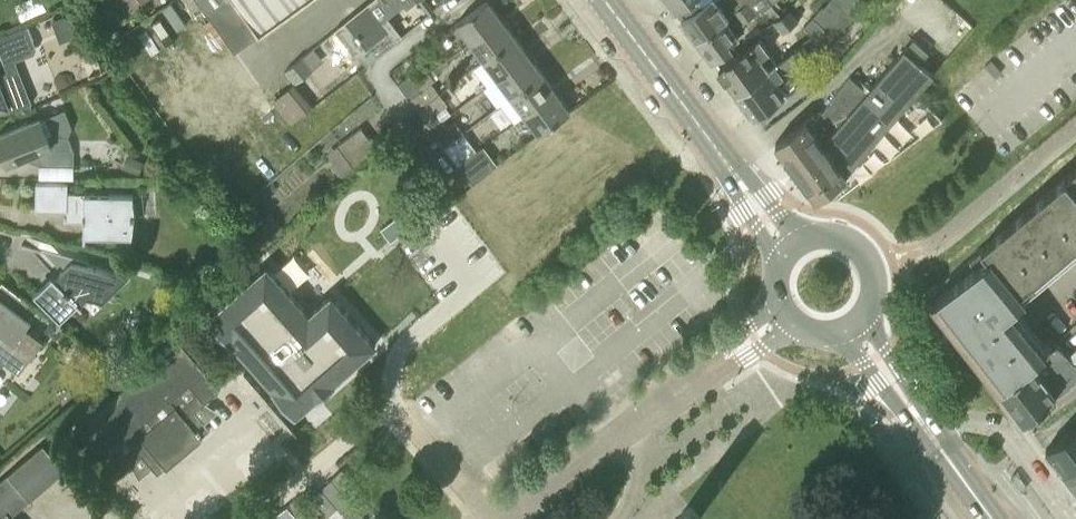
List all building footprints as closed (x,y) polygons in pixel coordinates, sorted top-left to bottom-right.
[(206,14),(208,13),(236,52),(260,34),(307,0),(196,0),(206,14)] [(345,23),(367,49),(358,54),(366,65),(403,35),(380,4),(385,0),(373,0),(345,23)] [(471,40),(502,18),(489,0),(487,0),(457,22),(471,40)] [(677,10),(680,8),(690,0),(669,0),(677,10)] [(751,0),(690,0),(680,8),(686,15),(683,17),(698,39),(751,0)] [(758,0),(751,0),(698,39),(714,59),(733,45),(731,41),(739,35),(736,31),(746,24),(744,22),(756,12),(763,7),(758,0)] [(739,92),(756,115),(788,92),(779,79),(812,55),(835,35),(853,15),(850,12),(860,0),(829,0),(822,8),(806,26),(813,36),(806,42),(778,62),(739,92)] [(783,31),(799,18),(790,7),(774,20),(783,31)] [(78,31),(74,17),(66,13),(51,18),(56,32),(64,36),(78,31)] [(502,18),(471,40),(484,58),(515,35),(502,18)] [(32,45),(34,39),(28,24),(0,35),(0,58),(32,45)] [(515,35),(484,58),(498,78),(529,54),(515,35)] [(721,67),(739,92),(778,62),(770,50),(771,49),(761,37),(721,67)] [(814,114),(776,143),(817,199),(847,176),(847,175),(934,73),(920,61),(928,51),(914,38),(870,91),(851,76),(832,98),(833,99),(820,114),(816,117),(814,114)] [(323,62),(313,49),(286,69),(296,82),(323,62)] [(529,54),(498,78),(512,95),(542,72),(529,54)] [(417,108),(439,92),(432,82),(435,79),(430,72),(416,82),(404,91),(417,108)] [(542,72),(512,95),(526,114),(556,90),(542,72)] [(404,91),(416,82),(410,74),(398,83),(404,91)] [(0,82),(0,109),(4,107),(6,111),(23,104),(13,78),(0,83),(0,82)] [(294,84),(275,98),(294,121),(303,114),(312,107),(294,84)] [(556,90),(526,114),(540,133),(571,110),(556,90)] [(432,128),(443,119),(437,112),(448,104),(439,92),(417,108),(432,128)] [(42,118),(0,135),(0,142),(9,163),(36,152),(40,163),(40,165),(74,165),(75,150),(69,136),(57,131),(48,135),(42,118)] [(446,146),(464,132),(455,120),(448,126),(443,119),(432,128),(446,146)] [(343,173),(377,146),(361,126),(328,152),(343,173)] [(460,165),(485,146),(483,144),(477,149),(464,132),(446,146),(460,165)] [(485,146),(460,165),(474,183),(498,163),(485,146)] [(122,167),(139,173),(144,158),(128,152),(122,167)] [(1045,353),(1007,304),(1014,298),(1020,300),(1025,296),(1021,290),(1075,244),(1075,168),(982,248),(989,257),(933,301),(1000,389),(1041,357),(1045,353)] [(127,235),(130,216),(130,212),(127,193),(69,192),(69,183),(37,182),(36,210),(65,210),(65,220),(85,221),(84,234),(127,235)] [(407,211),(392,221),(400,232),(415,221),(407,211)] [(104,299),(130,273),(73,258),(56,274),(54,271),(52,273),(55,275),(33,297),(34,298),(40,292),(62,314),(78,298),(81,301),(88,294),(104,299)] [(267,266),(208,317),(231,343),(233,342),(274,388),(272,390),(295,416),(315,398),(317,399),(336,383),(334,381),(375,345),(331,295),(310,314),(267,266)] [(3,281),(0,285),(0,357),(20,372),(44,340),(26,327),(31,320),(14,307),(22,296),(3,281)] [(143,455),(158,473),(213,427),(197,408),(221,389),(180,341),(76,428),(117,477),(143,455)] [(1045,353),(1041,357),(1000,389),(1024,419),(1072,383),(1075,378),(1075,365),(1056,343),(1045,353)] [(1066,473),(1075,466),(1075,426),(1047,449),(1066,473)] [(327,437),(308,455),(318,465),(337,447),(327,437)] [(11,514),(65,469),(44,444),(0,481),(0,518),(15,518),(11,514)] [(1066,473),(1075,486),(1075,466),(1066,473)] [(339,507),(350,518),(387,518),(377,509),(367,517),(331,479),(321,488),(339,507)] [(339,507),(321,488),(311,497),(328,516),(339,507)] [(297,516),(288,505),(276,515),(279,518),(293,518),(297,516)] [(692,505),(680,515),(682,517),(683,518),(699,518),(702,517),(692,505)]
